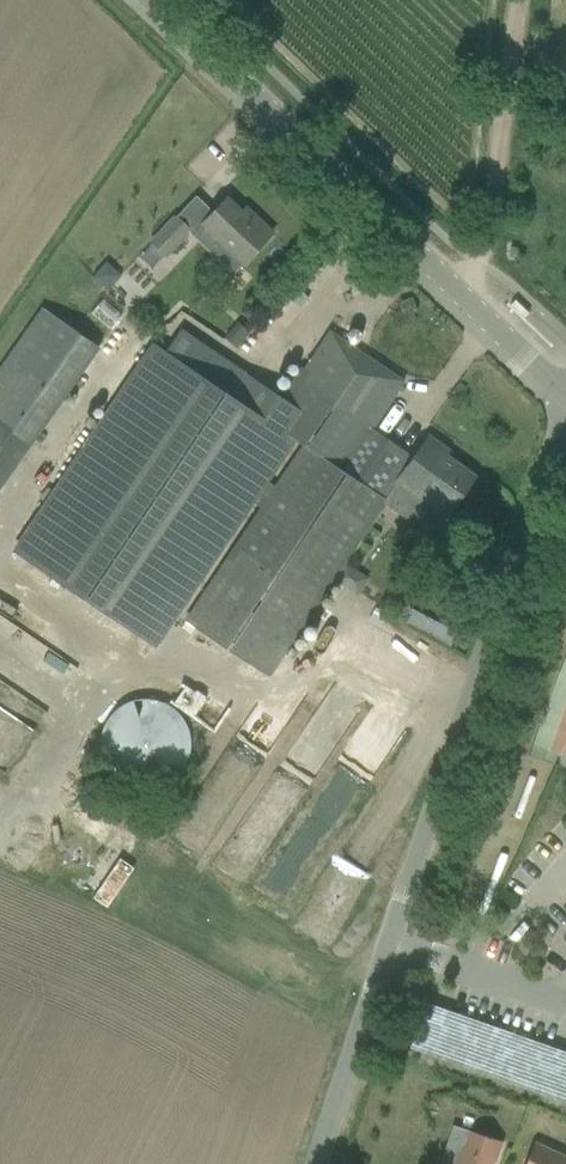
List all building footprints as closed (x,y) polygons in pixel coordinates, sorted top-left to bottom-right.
[(226,199),(191,236),(233,276),(244,263),(272,234),(253,216),(248,220),(226,199)] [(166,255),(189,231),(175,218),(152,242),(166,255)] [(415,295),(400,300),(405,311),(418,307),(415,295)] [(97,347),(41,308),(0,367),(0,486),(97,347)] [(183,621),(265,675),(374,513),(394,486),(425,508),(444,521),(476,477),(446,456),(450,451),(428,435),(412,458),(371,429),(404,382),(402,380),(330,331),(283,398),(248,376),(233,398),(152,343),(12,551),(156,648),(296,440),(301,443),(183,621)] [(101,727),(100,731),(99,734),(98,740),(98,747),(99,753),(101,759),(103,764),(107,771),(111,776),(117,781),(121,784),(125,786),(130,788),(135,789),(140,790),(148,790),(154,789),(159,788),(163,786),(169,783),(173,780),(177,777),(179,774),(182,771),(184,767),(186,763),(188,758),(189,754),(190,748),(190,740),(190,734),(188,729),(186,725),(184,719),(180,715),(177,711),(173,707),(168,704),(164,702),(158,700),(154,699),(148,698),(141,698),(135,698),(129,700),(125,702),(120,705),(115,708),(112,711),(110,713),(107,717),(103,723),(101,727)] [(468,1131),(463,1148),(460,1148),(455,1163),(492,1163),(500,1142),(468,1131)] [(560,1155),(558,1160),(547,1156),(545,1160),(530,1153),(525,1163),(565,1163),(565,1157),(560,1155)]
